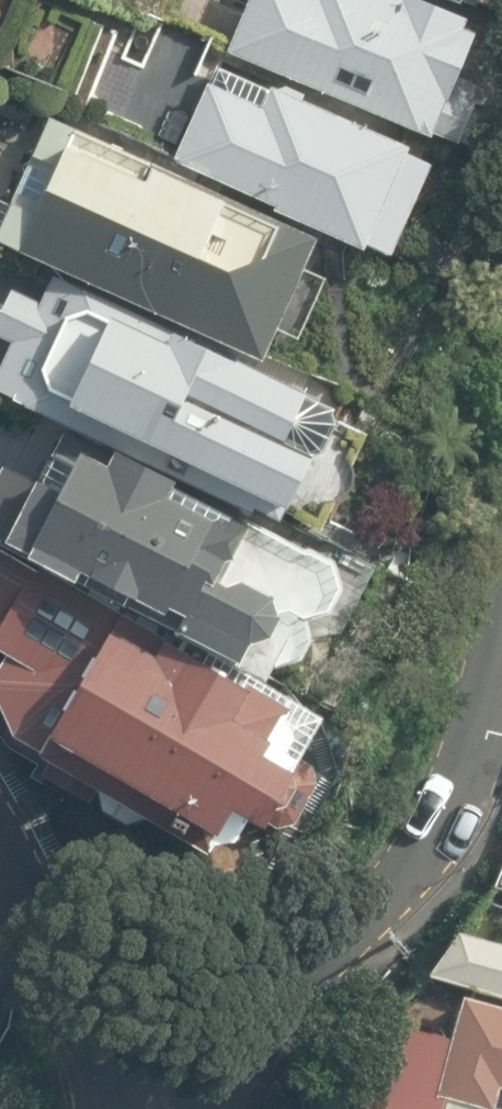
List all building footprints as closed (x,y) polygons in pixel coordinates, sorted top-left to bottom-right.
[(386,0),(238,0),(221,40),(427,129),(468,35),(386,0)] [(419,139),(226,58),(185,154),(378,235),(419,139)] [(50,112),(0,227),(0,238),(258,350),(312,226),(50,112)] [(45,275),(38,299),(8,292),(0,313),(0,335),(12,341),(0,371),(0,387),(316,522),(347,464),(336,402),(45,275)] [(45,418),(0,511),(0,530),(278,663),(331,555),(45,418)] [(0,558),(0,715),(33,736),(105,627),(0,558)] [(300,718),(126,616),(48,747),(222,850),(300,718)] [(463,993),(451,1037),(436,1092),(487,1107),(494,1108),(495,1107),(501,1108),(501,1003),(463,993)] [(487,1107),(436,1092),(451,1037),(391,1019),(365,1108),(487,1108),(487,1107)]
